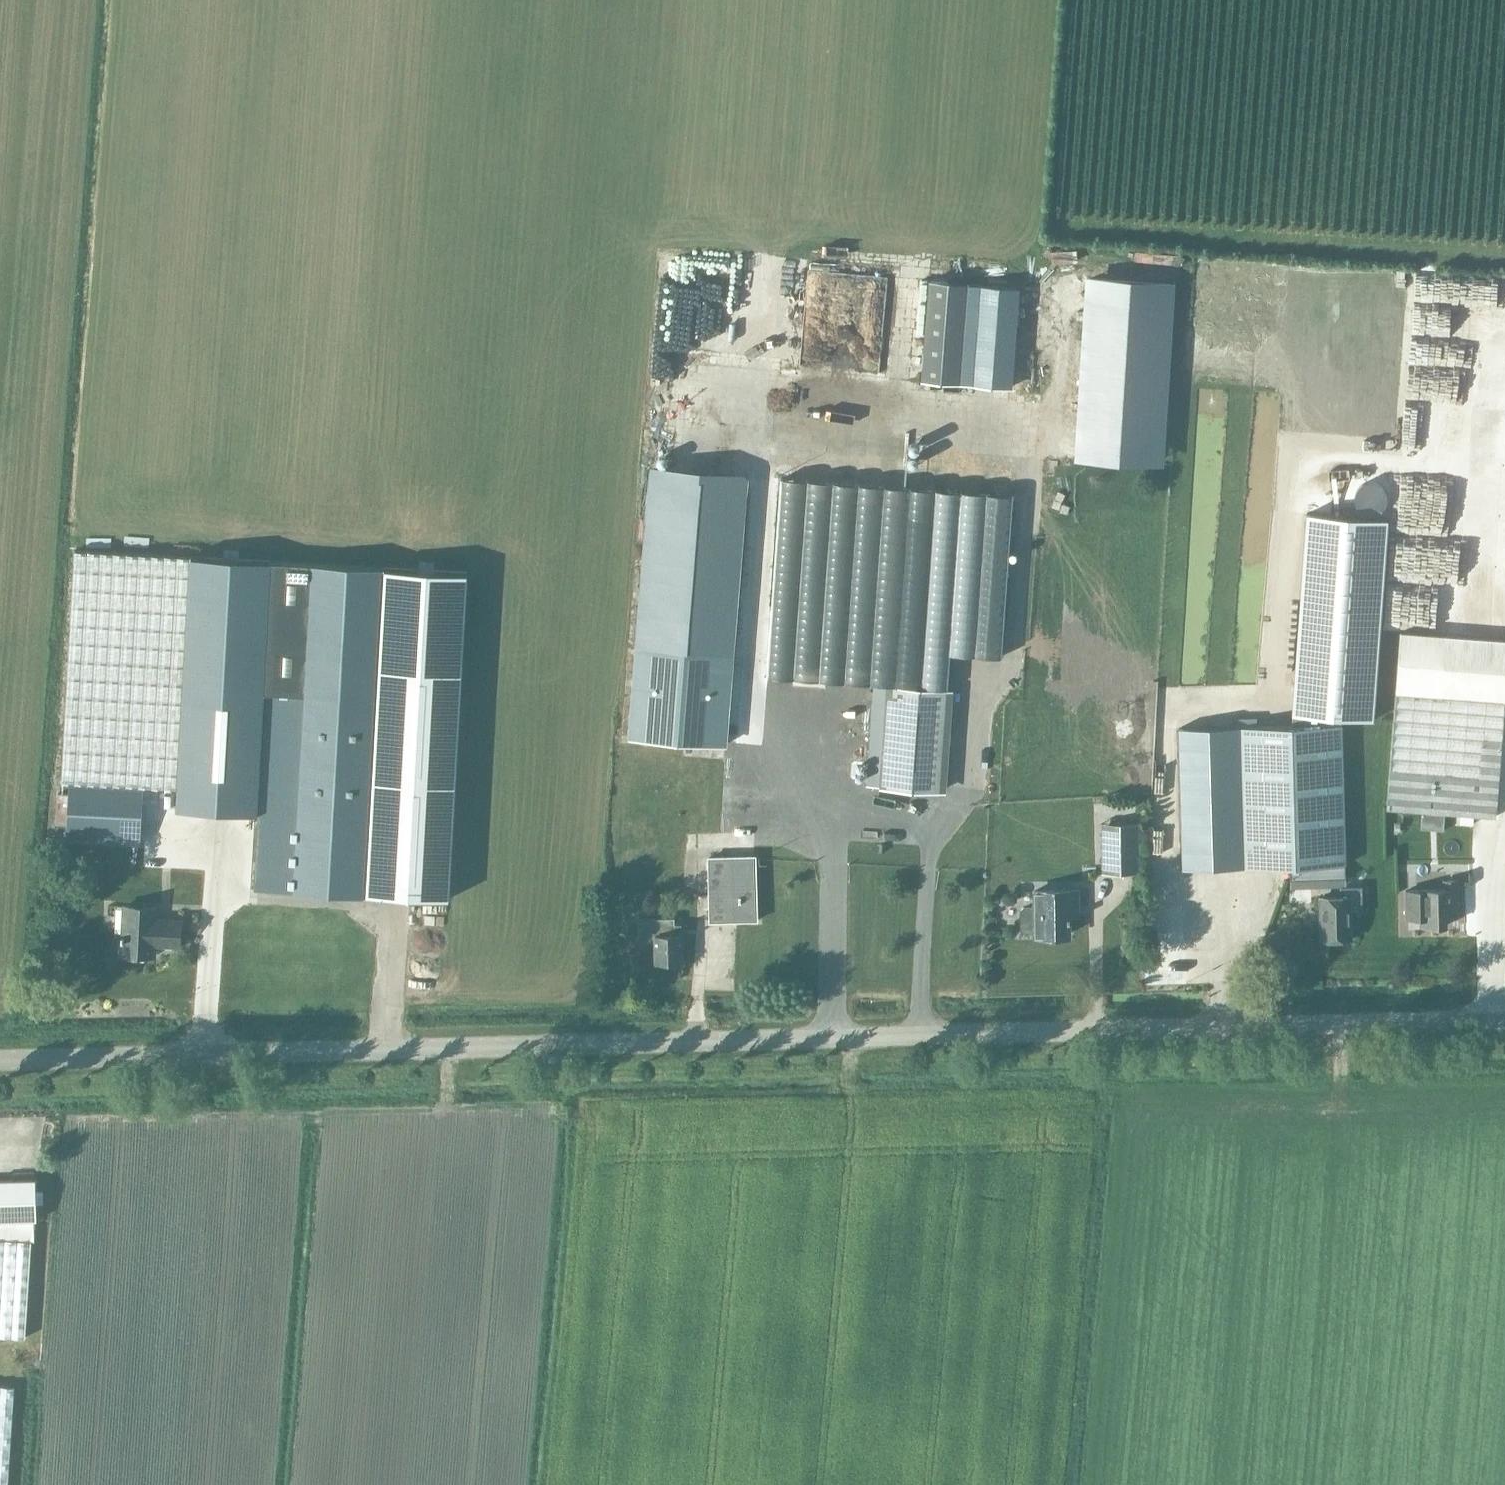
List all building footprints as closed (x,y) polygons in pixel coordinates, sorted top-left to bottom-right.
[(969,275),(932,272),(925,380),(961,383),(969,275)] [(639,613),(630,735),(727,743),(735,631),(748,479),(651,471),(639,613)] [(782,478),(768,676),(875,683),(868,785),(942,790),(949,689),(948,689),(950,653),(1001,656),(1013,495),(910,487),(860,483),(782,478)] [(1307,513),(1291,725),(1341,724),(1341,718),(1374,720),(1382,601),(1388,519),(1307,513)] [(76,550),(62,782),(72,782),(144,786),(178,788),(192,557),(76,550)] [(178,788),(177,809),(260,814),(255,888),(364,894),(383,569),(193,557),(192,557),(178,788)] [(386,568),(367,894),(449,899),(468,573),(386,568)] [(1392,694),(1504,702),(1504,643),(1396,634),(1392,694)] [(1148,671),(1134,670),(1133,690),(1147,690),(1148,671)] [(1504,702),(1392,694),(1383,811),(1496,820),(1504,702)] [(1291,725),(1241,726),(1243,795),(1245,867),(1345,864),(1341,724),(1291,725)] [(1241,726),(1179,728),(1181,797),(1183,868),(1245,867),(1243,795),(1241,726)] [(1145,773),(1144,739),(1135,739),(1136,773),(1145,773)] [(1123,774),(1123,785),(1145,785),(1146,775),(1123,774)] [(59,793),(57,823),(70,823),(69,838),(141,843),(144,786),(72,782),(71,793),(59,793)] [(1140,822),(1103,822),(1103,873),(1140,873),(1140,822)] [(708,856),(710,921),(757,919),(755,855),(708,856)] [(1345,867),(1290,869),(1291,887),(1346,885),(1345,867)] [(1418,928),(1443,928),(1443,915),(1455,914),(1455,882),(1441,882),(1441,891),(1417,892),(1417,893),(1403,893),(1404,921),(1418,920),(1418,928)] [(1322,898),(1323,938),(1350,937),(1350,911),(1363,911),(1363,886),(1342,887),(1342,897),(1322,898)] [(1024,906),(1021,909),(1021,928),(1024,930),(1036,930),(1036,936),(1052,936),(1052,934),(1070,933),(1070,915),(1078,914),(1077,907),(1077,889),(1035,890),(1035,906),(1024,906)] [(159,919),(160,905),(125,903),(122,953),(146,955),(146,945),(180,947),(181,920),(159,919)] [(653,943),(653,963),(681,962),(680,925),(674,925),(674,918),(635,919),(636,943),(653,943)] [(34,1220),(37,1220),(36,1179),(0,1180),(0,1221),(34,1220)] [(0,1221),(0,1336),(27,1338),(33,1241),(35,1241),(34,1220),(0,1221)] [(16,1389),(0,1388),(0,1484),(9,1484),(16,1389)]
